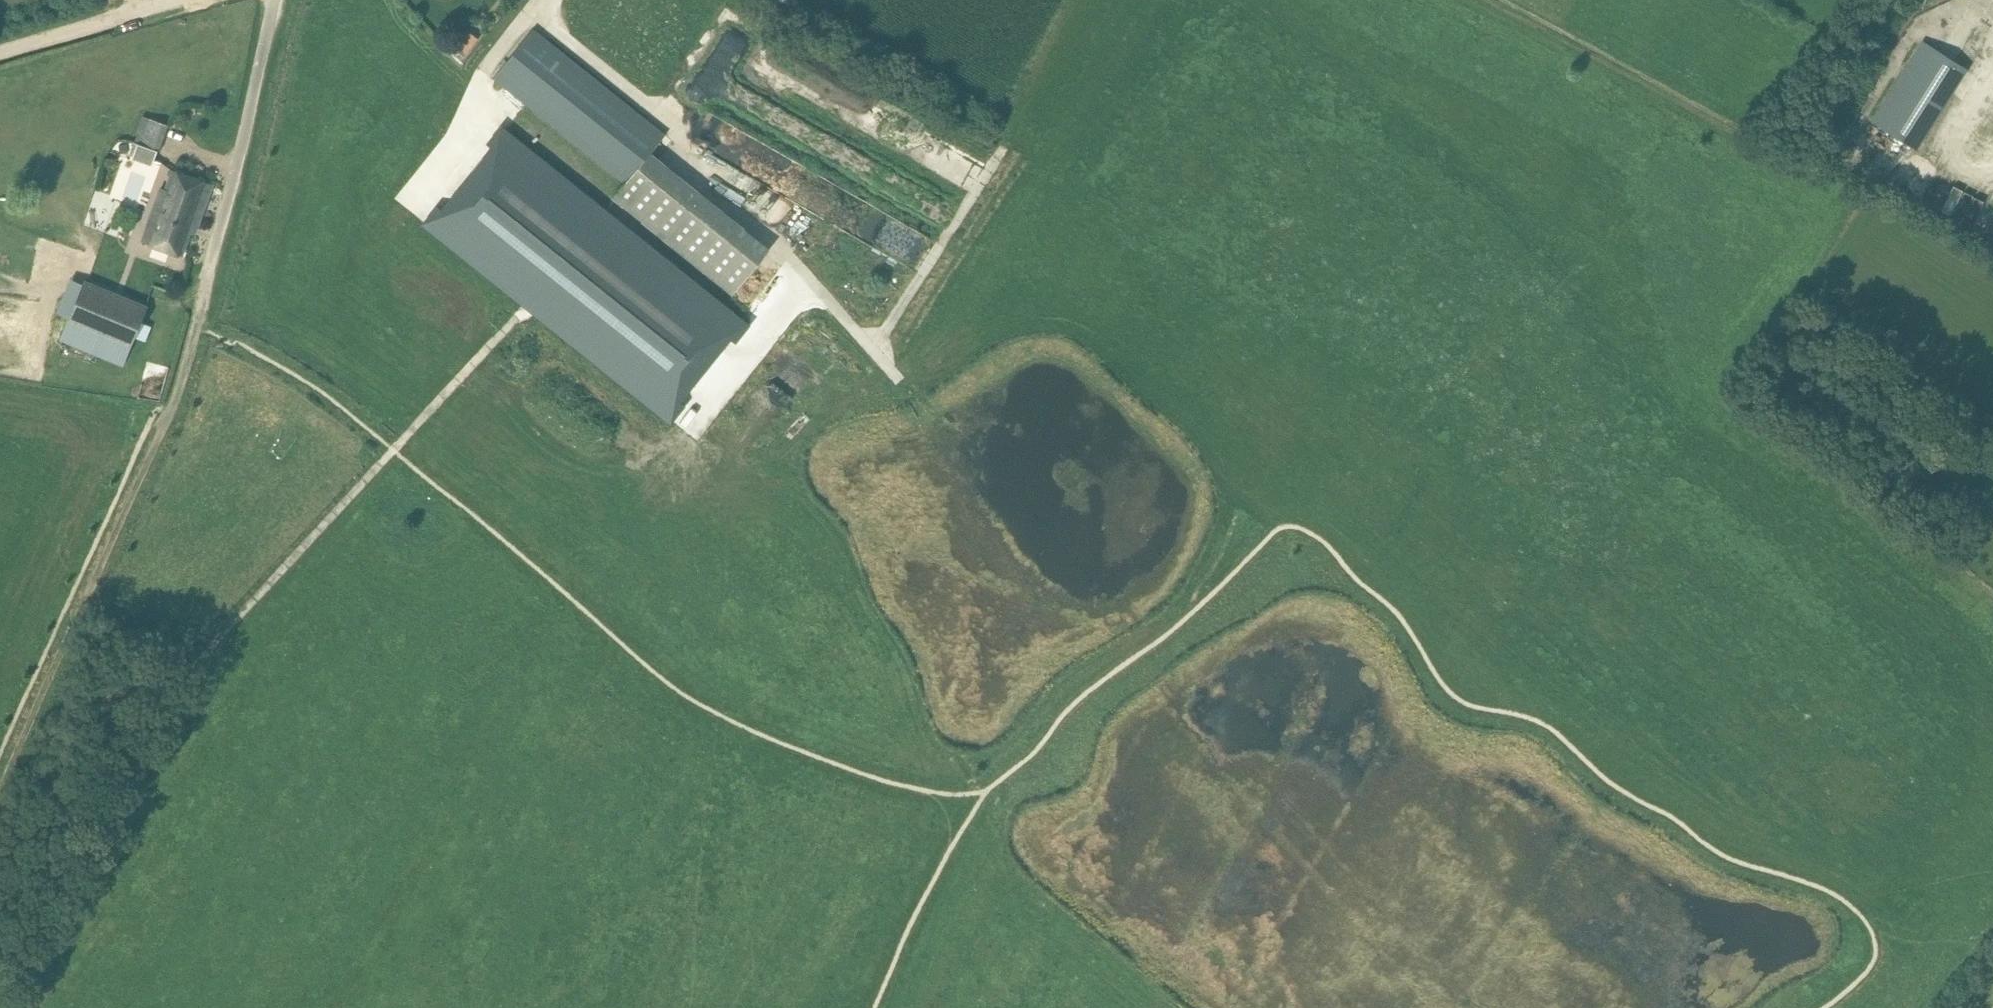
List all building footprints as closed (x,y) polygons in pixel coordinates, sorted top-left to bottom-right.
[(535,27),(493,79),(625,184),(651,151),(667,134),(535,27)] [(831,51),(841,33),(833,28),(823,47),(831,51)] [(1921,43),(1872,120),(1913,146),(1950,88),(1955,91),(1964,77),(1958,73),(1962,68),(1921,43)] [(142,144),(138,154),(155,160),(167,124),(141,115),(132,140),(142,144)] [(505,131),(429,226),(671,420),(684,404),(680,401),(730,338),(734,342),(747,326),(505,131)] [(212,184),(193,177),(173,170),(164,195),(159,193),(142,241),(181,255),(191,227),(196,229),(212,184)] [(122,364),(146,306),(85,281),(84,283),(70,277),(56,312),(70,317),(61,339),(122,364)]
